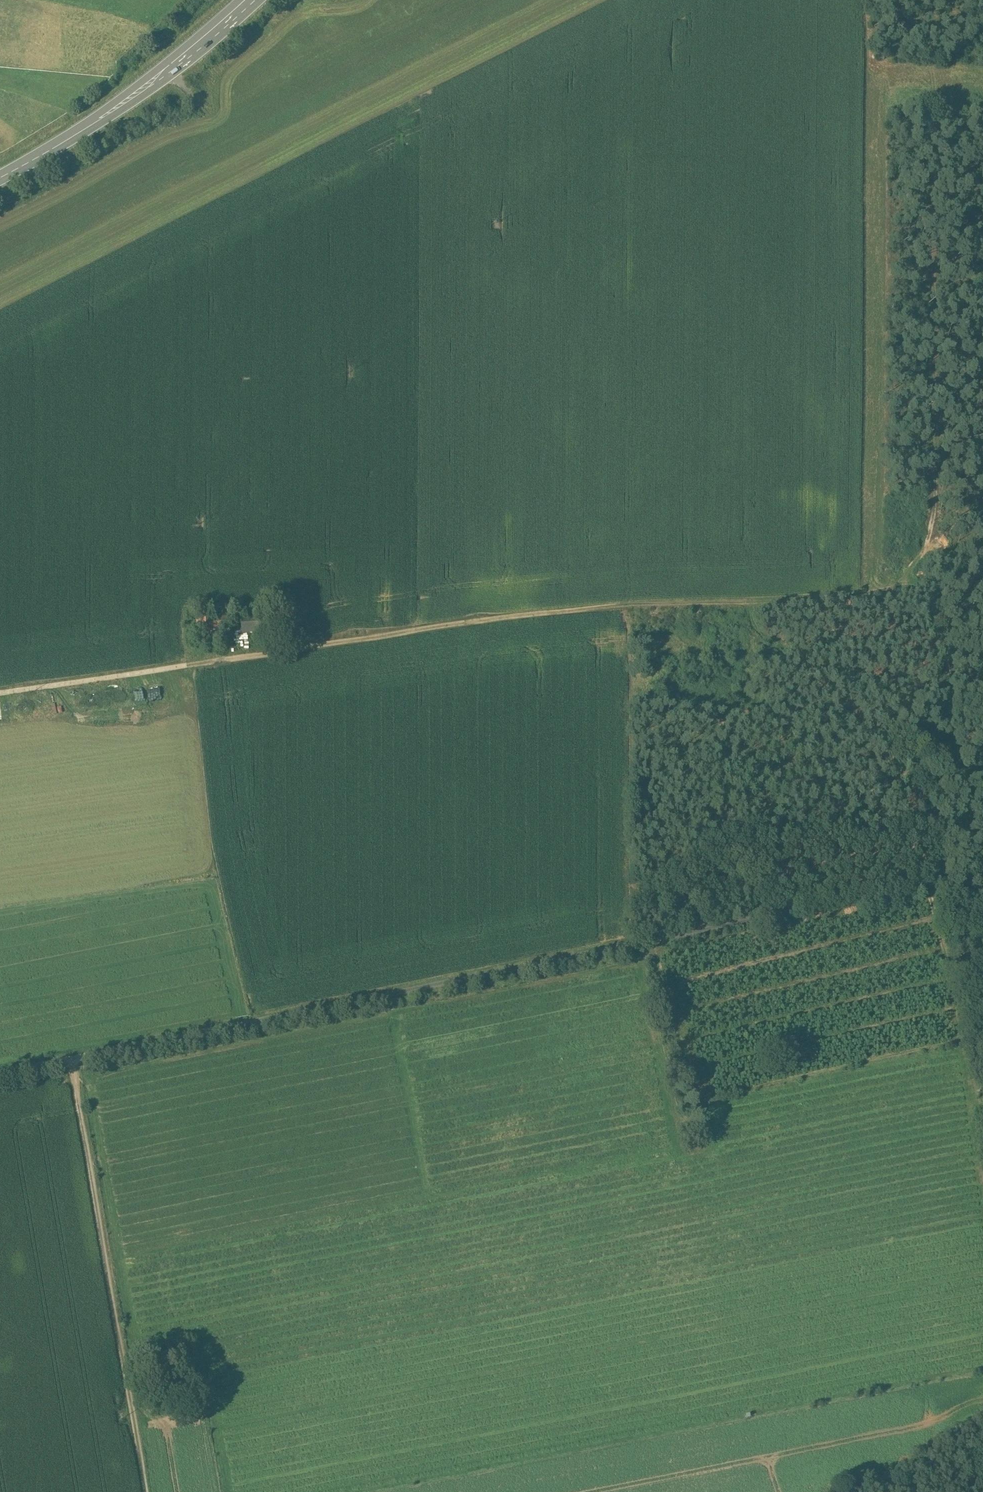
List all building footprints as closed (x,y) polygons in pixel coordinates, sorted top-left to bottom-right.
[(245,636),(245,623),(231,623),(231,636),(245,636)]
